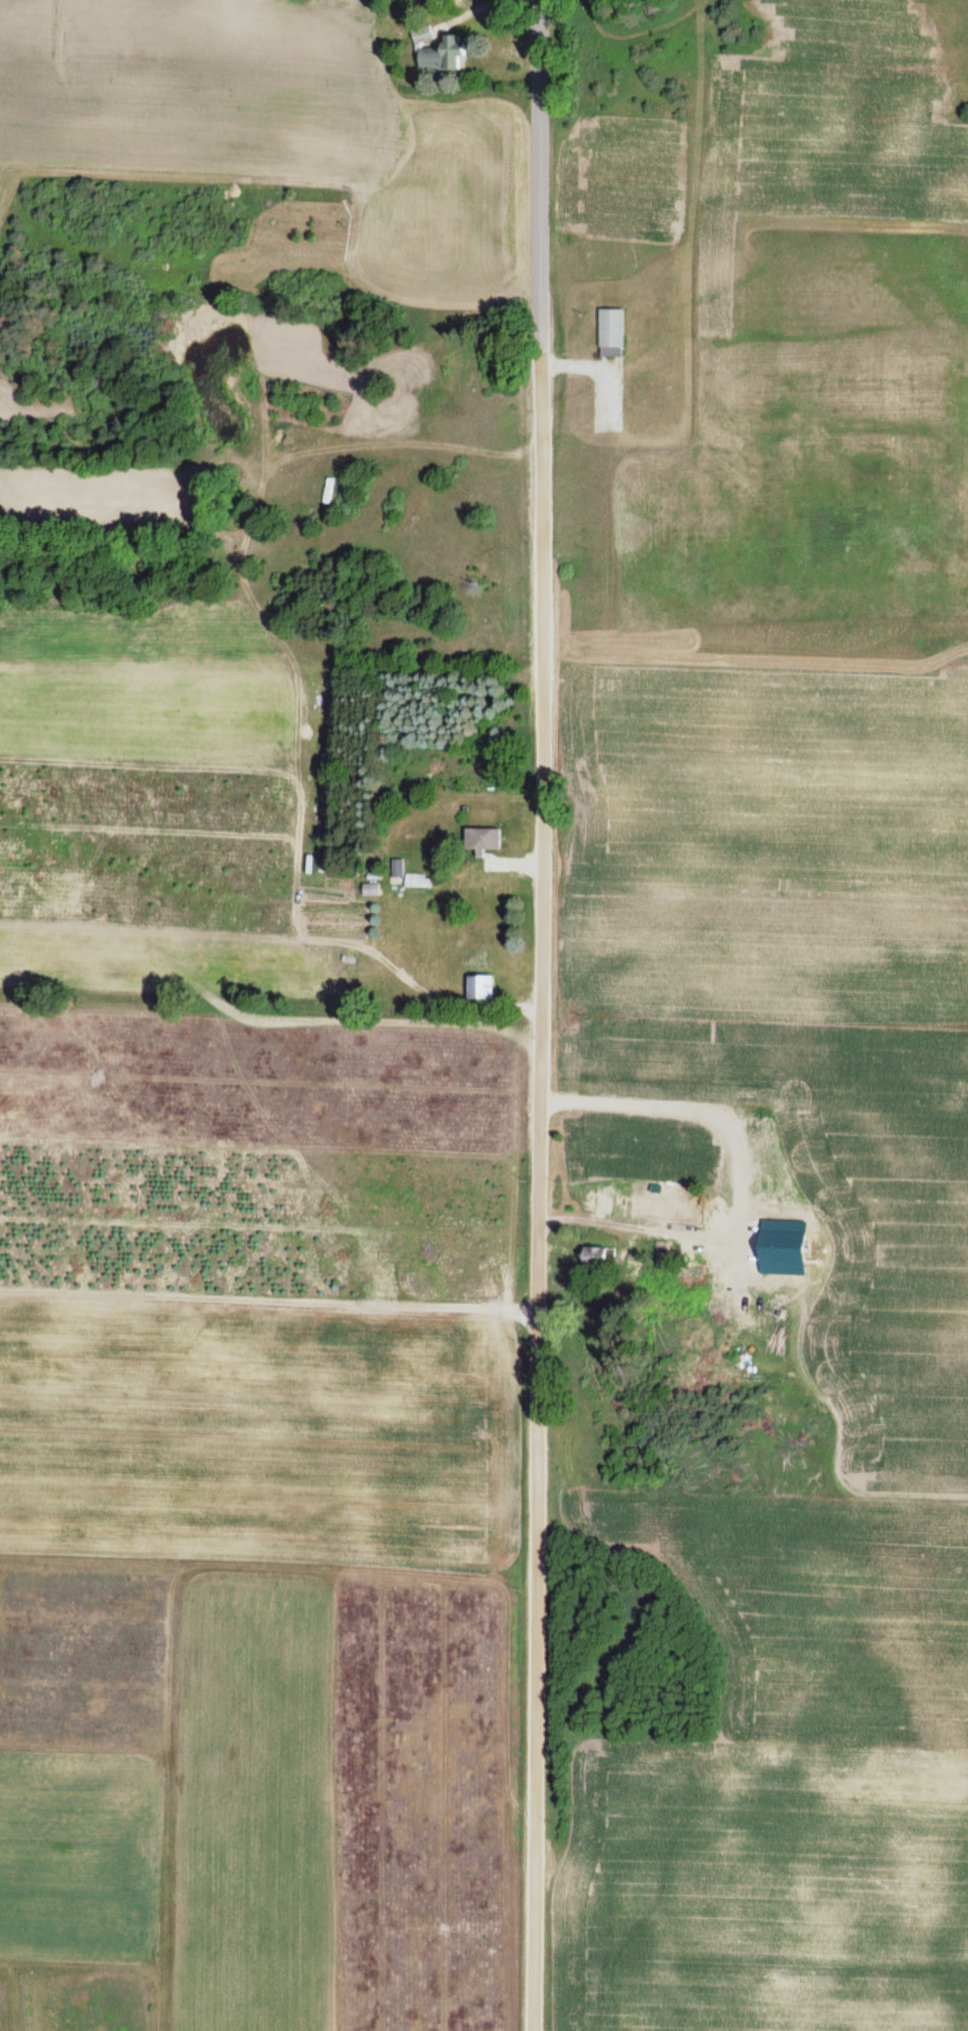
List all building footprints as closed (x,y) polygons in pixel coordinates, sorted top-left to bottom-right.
[(421,69),(458,70),(459,57),(462,57),(462,35),(444,35),(443,51),(421,50),(421,69)] [(599,310),(599,357),(623,357),(623,310),(599,310)] [(499,828),(464,828),(464,859),(482,859),(482,850),(499,850),(499,828)] [(390,876),(400,876),(400,859),(390,859),(390,876)] [(428,886),(428,876),(404,876),(404,886),(428,886)] [(376,883),(362,883),(362,896),(376,896),(376,883)] [(466,975),(466,999),(491,999),(491,975),(466,975)] [(615,1247),(583,1246),(582,1268),(614,1269),(615,1247)]
